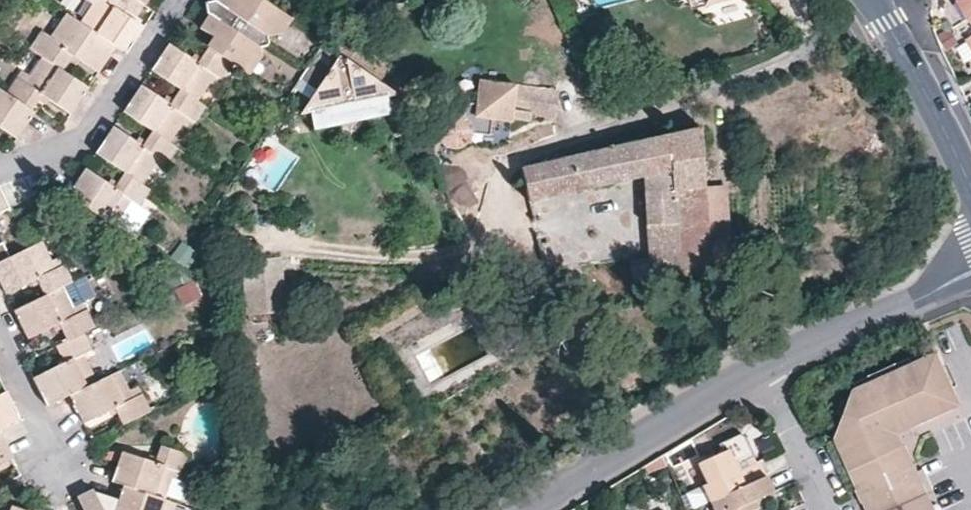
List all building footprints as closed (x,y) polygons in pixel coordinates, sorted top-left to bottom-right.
[(124,0),(94,0),(99,4),(94,10),(81,29),(115,51),(124,57),(135,42),(143,31),(115,13),(124,0)] [(94,0),(88,0),(86,3),(94,10),(99,4),(94,0)] [(259,64),(267,61),(266,53),(273,52),(275,47),(273,41),(285,34),(281,27),(290,16),(266,0),(248,0),(246,2),(243,0),(225,0),(222,4),(219,3),(213,5),(210,6),(210,16),(212,19),(203,31),(214,40),(218,43),(213,52),(234,66),(248,76),(255,65),(259,64)] [(970,17),(970,0),(960,0),(964,8),(970,17)] [(296,21),(290,16),(281,27),(285,34),(296,21)] [(105,65),(115,51),(81,29),(71,22),(59,39),(55,46),(45,39),(35,54),(34,54),(34,55),(34,56),(35,56),(43,61),(59,73),(69,58),(97,77),(105,65)] [(55,46),(59,39),(49,33),(45,39),(55,46)] [(352,49),(332,36),(304,76),(318,85),(301,111),(340,104),(347,110),(350,106),(352,103),(392,95),(344,61),(352,49)] [(208,49),(213,52),(218,43),(214,40),(208,49)] [(221,85),(234,66),(213,52),(208,49),(196,67),(167,48),(159,61),(150,75),(178,94),(196,106),(209,87),(213,81),(221,85)] [(87,92),(59,73),(43,61),(31,78),(25,86),(16,81),(6,96),(31,114),(42,99),(69,117),(78,105),(87,92)] [(248,76),(255,81),(261,71),(259,64),(255,65),(248,76)] [(25,86),(31,78),(22,73),(16,81),(25,86)] [(467,126),(469,129),(484,131),(486,120),(490,120),(500,122),(508,123),(515,86),(479,80),(475,105),(462,104),(460,118),(463,120),(465,123),(467,126)] [(217,91),(221,85),(213,81),(209,87),(217,91)] [(196,106),(178,94),(168,108),(139,90),(131,102),(121,115),(150,135),(168,146),(179,129),(184,122),(193,128),(204,112),(196,106)] [(6,96),(0,92),(0,131),(18,144),(26,131),(36,117),(31,114),(6,96)] [(411,98),(420,123),(425,121),(416,97),(411,98)] [(468,134),(469,129),(467,126),(465,123),(463,120),(460,118),(454,116),(447,117),(442,120),(438,125),(437,129),(437,133),(438,136),(439,139),(443,144),(449,146),(454,147),(460,145),(463,142),(466,138),(468,134)] [(484,131),(469,129),(468,134),(487,137),(490,120),(486,120),(484,131)] [(188,134),(193,128),(184,122),(179,129),(188,134)] [(522,169),(530,202),(643,177),(650,258),(630,260),(633,284),(695,276),(710,274),(703,190),(699,128),(685,132),(522,169)] [(168,146),(150,135),(140,150),(112,131),(103,143),(94,156),(123,175),(140,187),(153,170),(157,163),(166,169),(177,152),(168,146)] [(162,175),(166,169),(157,163),(153,170),(162,175)] [(140,187),(123,175),(112,192),(83,172),(74,186),(66,198),(97,219),(112,229),(124,211),(129,204),(138,211),(149,194),(140,187)] [(710,274),(733,271),(724,188),(703,190),(710,274)] [(9,211),(0,194),(0,216),(9,211)] [(134,217),(138,211),(129,204),(124,211),(134,217)] [(12,262),(4,246),(0,247),(0,268),(12,262)] [(45,300),(64,291),(71,287),(63,269),(56,273),(51,264),(42,247),(12,262),(0,268),(0,286),(6,299),(37,284),(45,300)] [(56,273),(63,269),(59,260),(51,264),(56,273)] [(59,327),(66,343),(82,335),(92,330),(84,313),(76,317),(72,309),(64,291),(45,300),(14,315),(21,329),(28,342),(59,327)] [(76,317),(84,313),(81,305),(72,309),(76,317)] [(69,397),(95,384),(85,364),(81,354),(89,350),(82,335),(66,343),(55,349),(62,363),(32,379),(39,394),(46,408),(69,397)] [(81,354),(85,364),(94,359),(89,350),(81,354)] [(895,428),(965,397),(946,351),(862,388),(839,434),(848,455),(870,503),(873,509),(931,509),(895,428)] [(133,400),(129,392),(119,372),(95,384),(69,397),(74,410),(75,412),(82,426),(115,408),(123,425),(149,412),(142,396),(133,400)] [(138,388),(129,392),(133,400),(142,396),(138,388)] [(17,422),(10,408),(3,393),(0,395),(0,430),(17,422)] [(931,509),(940,509),(906,430),(968,403),(965,397),(895,428),(931,509)] [(8,462),(2,447),(0,444),(0,466),(8,462)] [(739,447),(732,450),(740,469),(747,466),(744,459),(739,447)] [(121,490),(161,504),(169,482),(172,474),(182,477),(188,459),(160,450),(153,467),(120,456),(115,471),(110,486),(121,490)] [(715,499),(771,476),(764,460),(747,466),(740,469),(732,450),(704,463),(711,482),(709,483),(715,499)] [(667,454),(650,464),(654,472),(671,464),(667,454)] [(179,485),(182,477),(172,474),(169,482),(179,485)] [(771,476),(715,499),(720,509),(752,509),(750,503),(756,501),(777,491),(771,476)] [(685,493),(690,508),(705,502),(700,487),(685,493)] [(175,509),(161,504),(121,490),(118,499),(116,505),(114,509),(174,509),(175,509)] [(760,509),(756,501),(750,503),(752,509),(760,509)]
